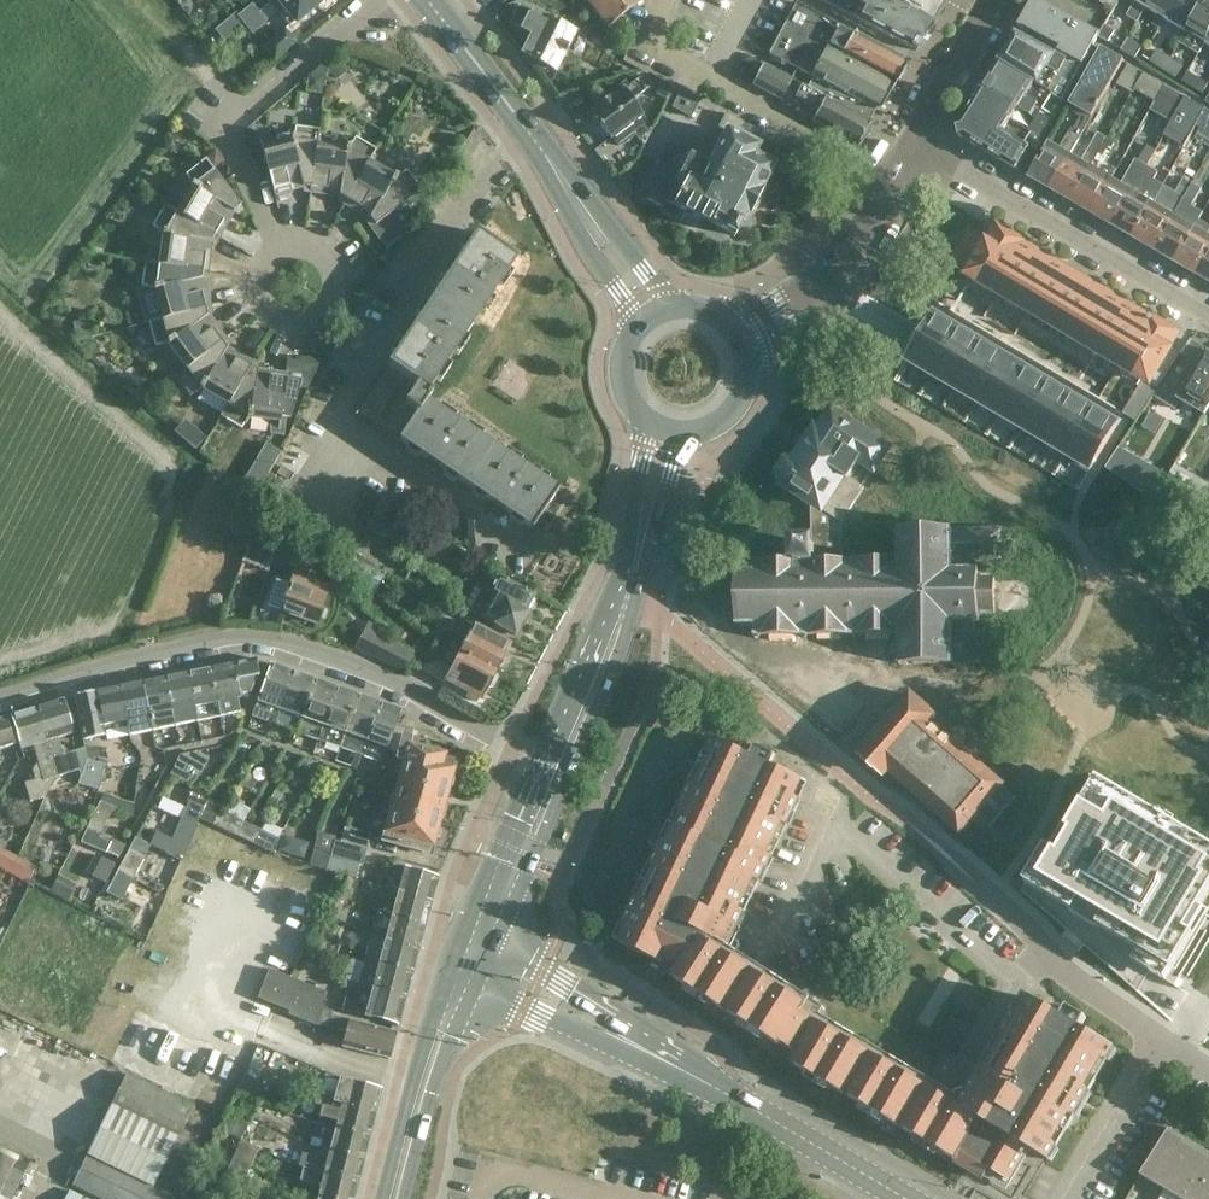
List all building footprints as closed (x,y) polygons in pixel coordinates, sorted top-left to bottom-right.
[(241,10),(239,8),(214,29),(224,41),(244,24),(245,25),(275,0),(254,0),(241,10)] [(245,25),(252,34),(268,20),(267,19),(277,11),(289,27),(293,23),(294,24),(322,0),(275,0),(245,25)] [(607,27),(642,0),(587,0),(607,27)] [(896,1),(894,0),(821,0),(916,51),(947,0),(896,0),(896,1)] [(1020,27),(1022,28),(1023,26),(1060,47),(1058,51),(1063,54),(1083,65),(1098,37),(1101,33),(1099,32),(1041,0),(1034,0),(1019,27),(1020,27)] [(1114,10),(1119,0),(1100,0),(1099,2),(1114,10)] [(1135,1),(1126,15),(1138,22),(1146,8),(1150,0),(1133,0),(1135,1)] [(1146,8),(1158,15),(1152,25),(1160,29),(1166,20),(1165,20),(1177,0),(1150,0),(1146,8)] [(1204,0),(1177,0),(1165,20),(1166,20),(1184,31),(1204,0)] [(1184,31),(1185,32),(1179,41),(1199,53),(1205,44),(1208,37),(1208,0),(1204,0),(1184,31)] [(904,60),(856,34),(853,32),(853,33),(797,2),(785,24),(895,84),(899,79),(906,65),(904,60)] [(520,4),(510,23),(531,34),(522,53),(557,70),(576,31),(553,19),(552,20),(520,4)] [(769,54),(811,76),(806,86),(825,97),(825,96),(869,120),(875,111),(879,109),(895,84),(785,24),(769,54)] [(1115,29),(1104,24),(1099,32),(1101,33),(1098,37),(1108,42),(1115,29)] [(275,59),(296,41),(285,28),(264,47),(275,59)] [(1051,94),(1062,101),(1083,65),(1063,54),(1061,57),(1017,32),(1001,59),(1002,59),(1000,61),(1051,94)] [(1135,59),(1141,49),(1143,46),(1129,38),(1122,50),(1135,59)] [(1069,104),(1075,107),(1092,117),(1125,59),(1102,46),(1069,104)] [(1157,49),(1150,61),(1162,69),(1169,57),(1157,49)] [(1184,66),(1169,57),(1162,69),(1176,78),(1184,66)] [(350,69),(342,59),(328,70),(336,80),(350,69)] [(1043,106),(1051,94),(1000,61),(990,78),(991,79),(987,87),(1019,108),(1035,118),(1049,127),(1053,120),(1040,112),(1043,106)] [(1134,89),(1144,72),(1128,63),(1116,84),(1132,92),(1134,89)] [(782,100),(793,79),(764,64),(753,85),(782,100)] [(1144,72),(1134,89),(1155,102),(1165,84),(1144,72)] [(1202,93),(1208,84),(1187,72),(1182,81),(1202,93)] [(651,85),(644,76),(640,79),(639,78),(625,89),(624,88),(614,96),(613,94),(594,106),(596,109),(590,113),(610,141),(614,138),(619,146),(635,135),(629,126),(644,115),(632,99),(651,85)] [(810,106),(804,116),(812,121),(812,120),(858,145),(871,121),(869,120),(825,96),(825,97),(806,86),(801,83),(794,97),(810,106)] [(1185,96),(1165,84),(1158,97),(1178,109),(1185,96)] [(1019,108),(987,87),(986,89),(986,90),(980,87),(973,98),(976,100),(968,111),(1004,133),(1005,131),(1019,108)] [(699,101),(681,91),(673,107),(690,117),(699,101)] [(1178,109),(1198,120),(1206,107),(1185,96),(1178,109)] [(1049,141),(1029,175),(1028,177),(1050,189),(1071,154),(1092,117),(1075,107),(1072,112),(1080,117),(1074,128),(1072,127),(1060,148),(1049,141)] [(1206,107),(1198,120),(1195,126),(1208,134),(1208,109),(1206,107)] [(1016,170),(1018,168),(1031,147),(1005,131),(1004,133),(968,111),(958,129),(959,135),(1016,170)] [(726,112),(717,128),(726,132),(709,163),(669,142),(644,188),(650,191),(646,198),(663,206),(666,200),(673,203),(673,204),(716,227),(717,226),(725,230),(724,231),(734,236),(741,224),(742,224),(773,166),(753,155),(758,147),(748,141),(755,128),(726,112)] [(1049,127),(1035,118),(1027,132),(1037,138),(1042,139),(1049,127)] [(303,191),(307,192),(314,143),(318,144),(320,129),(295,126),(294,133),(293,132),(292,138),(290,138),(290,140),(262,148),(262,150),(274,194),(302,187),(303,191)] [(1071,154),(1050,189),(1071,202),(1107,137),(1098,132),(1082,160),(1071,154)] [(250,153),(262,150),(262,148),(257,134),(242,138),(243,142),(250,153)] [(337,200),(341,202),(366,160),(370,162),(377,149),(355,136),(350,148),(318,144),(314,143),(307,192),(339,196),(337,200)] [(1116,168),(1106,162),(1117,143),(1107,137),(1071,202),(1092,214),(1112,178),(1111,177),(1116,168)] [(186,174),(192,186),(177,211),(177,212),(220,238),(235,213),(238,215),(245,210),(205,159),(186,174)] [(1112,178),(1092,214),(1113,226),(1146,165),(1135,159),(1121,183),(1112,178)] [(403,236),(429,195),(407,170),(397,177),(370,162),(366,160),(341,202),(370,218),(366,221),(388,246),(403,236)] [(1146,165),(1113,226),(1133,238),(1155,203),(1165,184),(1155,178),(1158,172),(1146,165)] [(1155,203),(1133,238),(1154,250),(1188,192),(1194,184),(1184,178),(1166,209),(1155,203)] [(1188,192),(1154,250),(1175,262),(1196,227),(1183,220),(1196,197),(1188,192)] [(217,243),(220,238),(177,212),(177,211),(165,204),(153,225),(162,231),(158,263),(158,264),(208,271),(211,243),(217,243)] [(966,225),(948,254),(969,266),(965,273),(1141,377),(1120,412),(1135,421),(1147,402),(1156,386),(1155,386),(1176,353),(1167,348),(1178,329),(1150,313),(1148,316),(1029,246),(1031,242),(997,222),(988,237),(986,236),(986,237),(966,225)] [(1175,262),(1196,275),(1208,254),(1208,228),(1206,233),(1196,227),(1175,262)] [(398,440),(427,459),(423,464),(435,471),(438,467),(478,493),(474,498),(486,506),(489,501),(532,530),(559,489),(428,400),(432,393),(429,391),(518,259),(477,231),(387,365),(388,366),(358,411),(400,438),(398,440)] [(1196,275),(1208,282),(1208,254),(1196,275)] [(207,278),(208,271),(158,264),(158,263),(145,261),(142,286),(155,288),(162,318),(162,319),(210,307),(203,278),(207,278)] [(903,366),(895,380),(1078,490),(1085,494),(1095,477),(1124,428),(1128,420),(1122,417),(1124,413),(946,307),(940,303),(933,314),(923,331),(921,336),(911,352),(908,357),(904,363),(903,366)] [(212,313),(210,307),(162,319),(162,318),(149,321),(155,346),(168,343),(186,367),(187,368),(226,339),(209,316),(212,313)] [(75,322),(79,340),(90,338),(86,319),(75,322)] [(230,344),(226,339),(187,368),(186,367),(175,376),(190,396),(201,388),(227,403),(228,404),(253,362),(228,347),(230,344)] [(1178,404),(1181,399),(1206,414),(1208,408),(1208,350),(1191,339),(1154,397),(1175,409),(1178,404)] [(286,357),(285,372),(312,375),(314,360),(286,357)] [(300,387),(286,385),(287,373),(258,369),(259,365),(253,362),(228,404),(227,403),(220,416),(242,429),(248,417),(267,420),(268,433),(280,435),(281,436),(284,418),(286,418),(286,419),(288,419),(300,388),(300,387)] [(741,571),(736,571),(737,616),(737,626),(754,625),(754,636),(853,634),(854,665),(872,664),(872,670),(886,670),(886,664),(900,664),(900,665),(954,665),(954,662),(980,662),(979,623),(980,623),(980,616),(996,615),(996,609),(1016,609),(1020,609),(1024,606),(1027,603),(1029,599),(1029,591),(1027,587),(1024,584),(1019,582),(1015,581),(996,582),(996,576),(980,576),(980,568),(975,568),(975,563),(1003,562),(1003,558),(1002,527),(953,528),(885,529),(885,521),(869,522),(870,529),(852,530),(852,541),(844,542),(843,530),(843,522),(866,487),(855,480),(863,468),(877,477),(894,451),(829,409),(800,454),(791,456),(776,478),(777,480),(827,513),(807,543),(792,543),(792,559),(754,560),(753,559),(753,558),(752,558),(752,557),(751,557),(750,557),(750,556),(749,556),(748,556),(747,556),(746,556),(745,556),(744,556),(743,557),(742,557),(742,558),(741,558),(740,559),(739,560),(739,561),(739,562),(738,563),(738,564),(738,565),(738,566),(739,567),(739,568),(739,569),(740,570),(741,571)] [(185,417),(176,428),(197,445),(206,435),(185,417)] [(1122,481),(1137,491),(1153,501),(1156,495),(1157,493),(1165,481),(1167,478),(1150,468),(1142,481),(1127,472),(1135,459),(1119,449),(1104,470),(1122,481)] [(1156,495),(1193,517),(1197,510),(1198,510),(1208,491),(1208,482),(1176,462),(1165,481),(1157,493),(1157,494),(1156,495)] [(1198,510),(1208,516),(1208,491),(1198,510)] [(344,567),(366,583),(376,591),(387,574),(377,568),(352,555),(344,567)] [(297,565),(290,585),(276,580),(267,606),(317,624),(331,585),(307,577),(310,570),(297,565)] [(478,585),(465,608),(480,616),(515,635),(528,611),(526,610),(531,610),(535,602),(533,597),(535,594),(498,573),(488,591),(478,585)] [(414,653),(386,639),(390,631),(368,620),(354,647),(404,672),(414,653)] [(451,646),(496,669),(510,644),(473,624),(466,620),(451,646)] [(480,700),(485,691),(496,669),(451,646),(437,639),(429,655),(427,654),(420,669),(436,677),(436,675),(468,692),(465,697),(476,702),(478,699),(480,700)] [(233,662),(241,698),(250,696),(260,675),(256,658),(233,662)] [(240,713),(239,707),(237,699),(241,698),(233,662),(210,667),(221,716),(240,713)] [(273,724),(293,670),(270,662),(251,715),(273,724)] [(221,716),(210,667),(187,671),(198,721),(221,716)] [(296,732),(315,678),(293,670),(273,724),(296,732)] [(165,676),(175,726),(198,721),(187,671),(165,676)] [(175,726),(165,676),(142,680),(152,730),(175,726)] [(315,678),(296,732),(318,740),(337,687),(315,678)] [(152,730),(142,680),(119,685),(127,721),(130,735),(152,730)] [(83,739),(107,735),(105,726),(127,721),(119,685),(74,694),(83,739)] [(337,687),(318,740),(339,748),(358,694),(337,687)] [(358,694),(339,748),(361,756),(380,703),(358,694)] [(972,819),(986,832),(1015,798),(1001,786),(1003,784),(932,722),(937,716),(912,694),(859,754),(885,776),(890,771),(960,833),(972,819)] [(58,738),(72,734),(73,733),(63,699),(34,708),(45,742),(46,741),(56,773),(55,777),(79,770),(82,777),(79,783),(98,790),(102,783),(104,763),(96,761),(87,758),(84,747),(64,753),(58,738)] [(386,748),(396,727),(402,711),(380,703),(361,756),(380,763),(386,748)] [(45,742),(34,708),(10,715),(21,749),(33,745),(42,777),(24,782),(30,801),(46,797),(54,777),(55,777),(56,773),(46,741),(45,742)] [(15,746),(6,717),(0,719),(0,750),(15,746)] [(395,779),(399,780),(447,792),(456,758),(446,755),(423,749),(424,743),(409,739),(411,731),(396,727),(386,748),(388,749),(388,750),(397,752),(396,758),(400,759),(395,779)] [(1062,1017),(1050,1010),(1028,997),(965,1102),(822,1016),(826,1008),(728,948),(805,781),(770,765),(775,754),(755,745),(750,756),(714,739),(681,810),(680,809),(618,943),(677,970),(672,981),(782,1047),(784,1044),(797,1052),(792,1062),(957,1162),(956,1163),(983,1180),(990,1169),(1008,1180),(1027,1149),(1048,1159),(1114,1048),(1081,1028),(1086,1018),(1067,1007),(1062,1017)] [(85,749),(87,758),(96,761),(94,748),(85,749)] [(179,754),(170,774),(189,784),(204,768),(209,758),(195,751),(179,754)] [(386,775),(375,773),(373,783),(383,785),(386,775)] [(256,781),(255,780),(244,775),(239,786),(250,792),(256,781)] [(1020,893),(1132,990),(1139,977),(1142,972),(1166,986),(1208,916),(1208,915),(1208,851),(1088,779),(1020,893)] [(391,811),(439,824),(447,792),(399,780),(391,811)] [(186,801),(189,802),(190,799),(194,801),(204,806),(207,800),(210,793),(193,786),(186,801)] [(196,825),(199,819),(205,806),(204,806),(194,801),(190,799),(181,818),(182,819),(196,826),(196,825)] [(99,838),(114,806),(100,800),(85,832),(81,842),(94,848),(99,838)] [(205,806),(199,819),(216,826),(224,811),(225,807),(207,800),(204,806),(205,806)] [(234,835),(243,820),(224,811),(216,826),(234,835)] [(430,857),(431,853),(439,824),(391,811),(382,841),(422,852),(421,854),(430,857)] [(166,853),(181,860),(182,861),(198,826),(196,825),(196,826),(182,819),(166,853)] [(243,820),(234,835),(250,842),(259,827),(243,820)] [(250,842),(268,851),(269,851),(278,837),(259,827),(250,842)] [(340,844),(366,851),(370,834),(344,827),(341,842),(340,844)] [(151,844),(135,837),(106,892),(122,900),(145,857),(151,844)] [(278,837),(269,851),(296,861),(301,844),(278,837)] [(331,856),(359,864),(362,865),(366,851),(340,844),(341,842),(335,841),(331,854),(331,856)] [(301,844),(296,861),(309,865),(327,870),(331,856),(331,854),(301,844)] [(35,866),(0,847),(0,867),(27,882),(35,866)] [(103,882),(113,863),(98,855),(89,874),(103,882)] [(331,856),(327,870),(355,879),(359,864),(331,856)] [(392,886),(399,888),(398,889),(399,889),(399,891),(433,900),(439,876),(398,864),(392,886)] [(335,888),(349,893),(354,879),(340,875),(335,888)] [(68,901),(77,884),(71,881),(62,898),(68,901)] [(399,889),(398,889),(389,887),(386,898),(395,901),(392,912),(391,914),(392,915),(391,917),(425,926),(433,900),(399,891),(399,889)] [(349,893),(335,888),(329,901),(325,900),(321,909),(326,911),(337,916),(339,916),(349,893)] [(385,941),(419,950),(425,926),(391,917),(392,915),(391,914),(392,912),(383,910),(379,909),(372,934),(381,937),(385,939),(385,941)] [(317,931),(329,935),(337,916),(326,911),(317,931)] [(307,953),(318,958),(329,935),(317,931),(307,953)] [(378,964),(412,973),(419,950),(385,941),(385,939),(381,937),(372,934),(366,958),(379,962),(378,964)] [(379,962),(366,958),(350,954),(343,977),(359,982),(373,985),(372,987),(406,997),(412,973),(378,964),(379,962)] [(390,1059),(390,1058),(397,1031),(349,1019),(349,1020),(332,1015),(333,1013),(323,1003),(328,991),(307,983),(296,978),(269,967),(257,998),(289,1011),(288,1014),(314,1025),(346,1033),(342,1047),(390,1059)] [(351,1013),(386,1023),(398,1026),(406,997),(372,987),(373,985),(359,982),(354,1001),(344,998),(341,1010),(351,1013)] [(376,1111),(382,1087),(340,1077),(335,1096),(319,1092),(330,1070),(303,1056),(291,1080),(304,1086),(298,1097),(299,1097),(299,1098),(314,1103),(330,1107),(340,1109),(342,1102),(376,1111)] [(126,1073),(111,1106),(72,1185),(100,1198),(173,1198),(175,1195),(154,1185),(177,1138),(178,1139),(194,1106),(126,1073)] [(237,1088),(255,1097),(263,1083),(245,1073),(237,1088)] [(286,1091),(277,1109),(291,1114),(299,1098),(299,1097),(298,1097),(286,1091)] [(237,1113),(251,1119),(259,1102),(245,1096),(237,1113)] [(335,1124),(370,1133),(376,1111),(342,1102),(340,1109),(330,1107),(314,1103),(314,1105),(321,1107),(319,1117),(336,1121),(335,1124)] [(251,1119),(237,1113),(227,1108),(222,1118),(217,1129),(241,1140),(251,1119)] [(370,1133),(335,1124),(334,1131),(324,1129),(320,1147),(329,1149),(329,1148),(365,1157),(370,1133)] [(1169,1127),(1140,1175),(1166,1190),(1160,1198),(1208,1198),(1208,1151),(1169,1127)] [(231,1161),(250,1169),(259,1148),(241,1140),(231,1161)] [(18,1157),(0,1148),(0,1194),(18,1157)] [(302,1152),(299,1164),(299,1165),(303,1166),(303,1167),(359,1179),(365,1157),(329,1148),(329,1149),(327,1158),(302,1152)] [(28,1163),(17,1158),(0,1194),(0,1198),(11,1198),(28,1163)] [(223,1177),(223,1181),(241,1189),(242,1188),(246,1189),(254,1172),(249,1170),(250,1169),(231,1161),(230,1162),(223,1177)] [(337,1198),(354,1198),(359,1179),(303,1167),(300,1180),(320,1185),(318,1194),(337,1198)] [(223,1181),(219,1198),(236,1198),(241,1189),(223,1181)] [(69,1189),(65,1198),(89,1198),(69,1189)]
